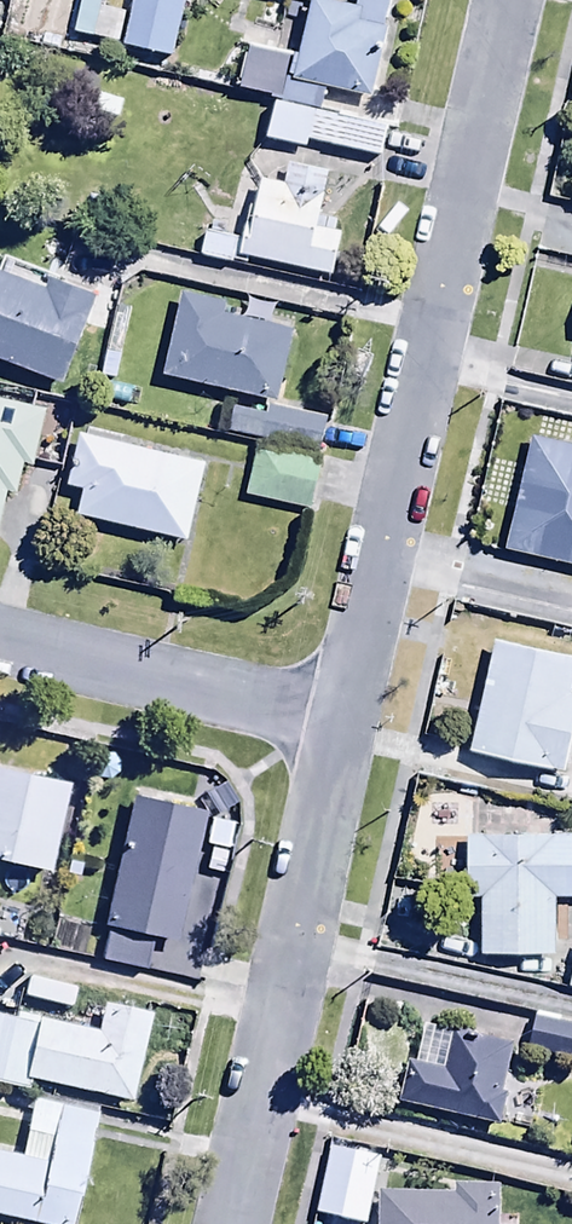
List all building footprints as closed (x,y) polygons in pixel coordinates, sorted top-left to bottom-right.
[(183,0),(128,0),(120,45),(173,55),(183,0)] [(332,0),(307,0),(288,74),(371,95),(389,23),(381,21),(386,0),(351,0),(350,5),(332,0)] [(288,54),(246,45),(245,50),(240,49),(232,88),(322,107),(326,89),(282,79),(288,54)] [(329,103),(327,110),(268,97),(259,138),(302,147),(304,137),(378,152),(382,129),(391,131),(396,109),(360,101),(358,109),(329,103)] [(316,215),(325,167),(282,159),(278,178),(257,174),(250,213),(243,212),(235,255),(329,273),(337,231),(330,230),(333,218),(316,215)] [(234,233),(201,227),(196,255),(229,261),(234,233)] [(60,381),(98,288),(52,269),(50,273),(3,254),(0,261),(0,356),(60,381)] [(178,290),(159,372),(274,399),(291,327),(219,310),(221,300),(178,290)] [(4,490),(15,493),(22,462),(34,465),(48,406),(0,395),(0,507),(4,490)] [(229,406),(224,432),(316,451),(324,414),(265,402),(262,413),(229,406)] [(207,458),(79,431),(66,484),(80,488),(75,514),(189,539),(207,458)] [(500,548),(571,564),(571,445),(529,436),(500,548)] [(322,456),(253,439),(240,493),(309,510),(322,456)] [(486,634),(465,751),(563,770),(571,723),(571,690),(568,689),(571,669),(571,651),(486,634)] [(0,766),(0,859),(52,869),(70,780),(0,766)] [(206,810),(131,791),(99,922),(110,925),(102,957),(142,967),(150,933),(174,939),(206,810)] [(465,834),(462,897),(478,897),(478,952),(552,952),(551,895),(571,895),(571,834),(465,834)] [(24,1093),(27,1079),(127,1101),(147,1013),(103,1003),(96,1035),(0,1014),(0,1088),(24,1093)] [(532,1016),(524,1053),(571,1063),(571,1024),(532,1016)] [(510,1043),(455,1033),(455,1030),(421,1024),(415,1060),(403,1058),(395,1102),(496,1120),(510,1043)] [(19,1154),(0,1150),(0,1215),(42,1223),(72,1223),(95,1115),(30,1101),(19,1154)] [(382,1151),(327,1142),(316,1212),(371,1221),(382,1151)] [(377,1223),(500,1223),(501,1182),(456,1182),(456,1190),(378,1189),(377,1223)]
